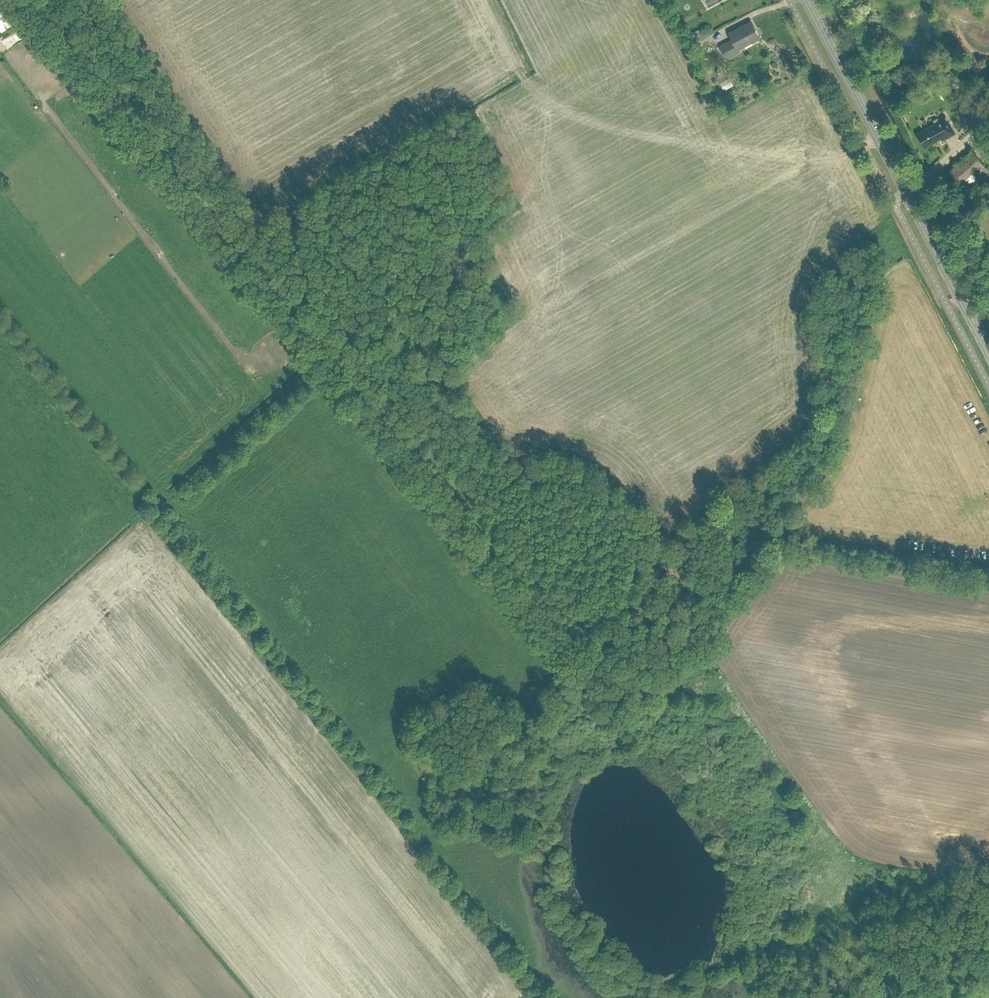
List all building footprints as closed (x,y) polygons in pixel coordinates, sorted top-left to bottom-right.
[(728,58),(740,52),(739,48),(760,37),(752,21),(730,33),(733,39),(721,46),(728,58)] [(733,84),(729,77),(720,82),(723,89),(733,84)] [(967,109),(958,117),(968,129),(977,121),(967,109)] [(933,123),(916,132),(924,147),(941,137),(942,140),(955,133),(944,114),(932,121),(933,123)] [(968,190),(986,174),(979,166),(983,163),(972,151),(950,171),(968,190)]
